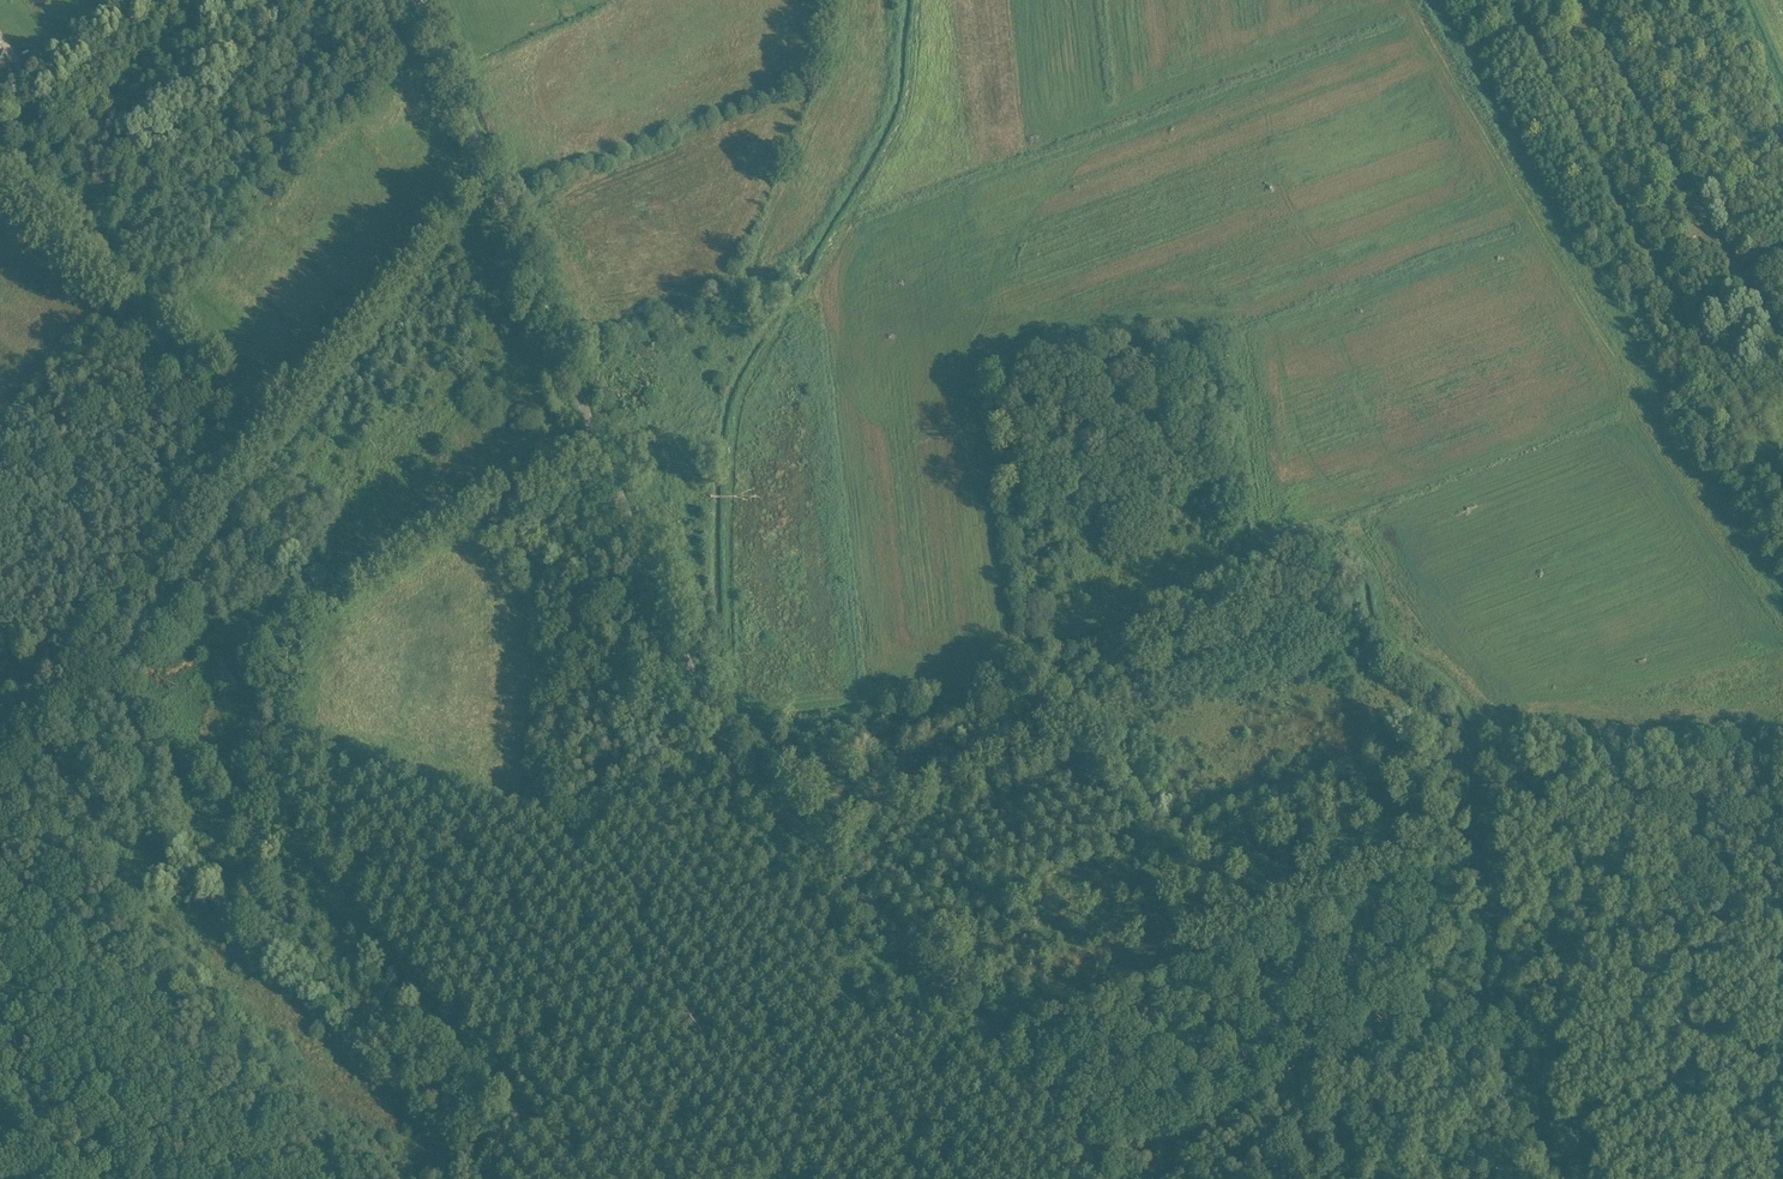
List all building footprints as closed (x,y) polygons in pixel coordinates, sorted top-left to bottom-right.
[(0,52),(0,70),(10,66),(4,50),(0,52)]
